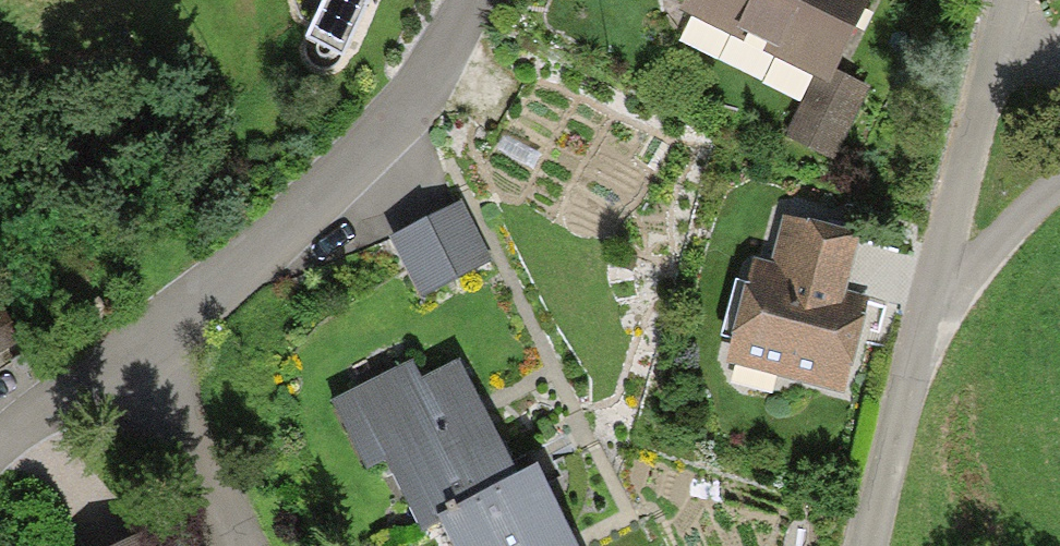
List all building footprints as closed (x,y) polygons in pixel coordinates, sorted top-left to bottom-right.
[(327,54),(353,0),(312,0),(293,38),(327,54)] [(672,5),(827,82),(868,0),(674,0),(672,5)] [(447,204),(381,238),(410,297),(477,263),(447,204)] [(743,264),(717,362),(837,394),(863,297),(840,291),(857,230),(782,210),(765,270),(743,264)] [(17,343),(0,307),(0,351),(17,343)] [(364,380),(314,405),(353,481),(377,469),(409,531),(433,519),(509,480),(448,361),(374,398),(364,380)] [(509,480),(433,519),(447,545),(562,545),(522,472),(509,480)]
